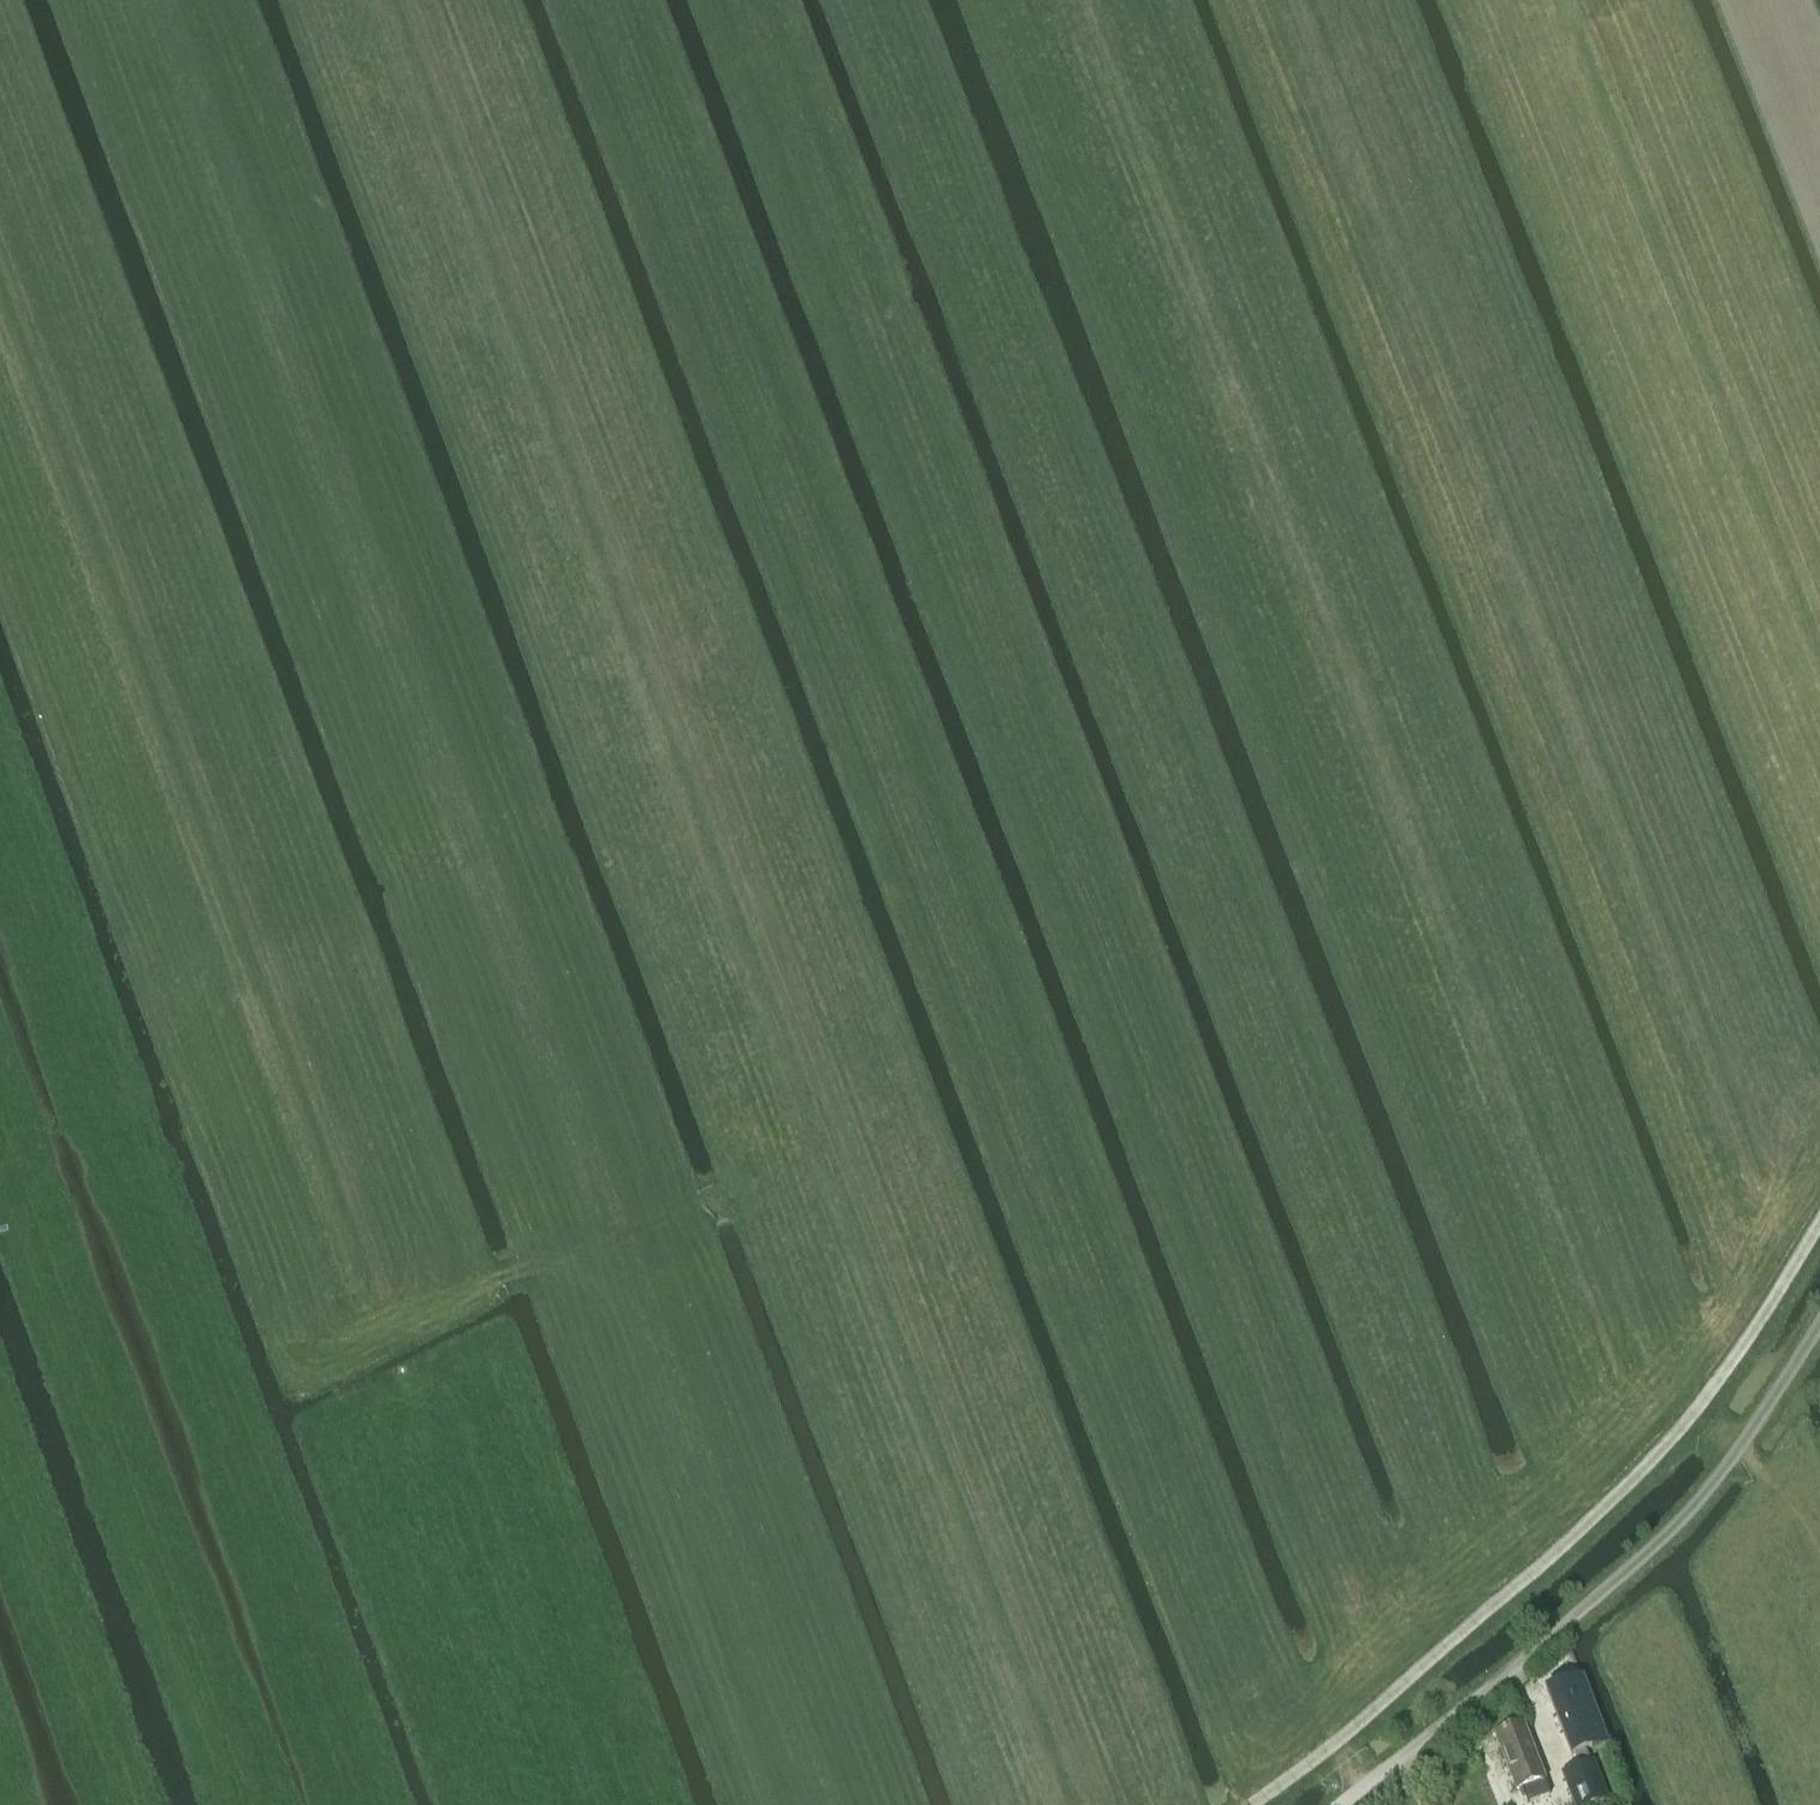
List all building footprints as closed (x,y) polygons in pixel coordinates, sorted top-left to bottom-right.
[(1583,1679),(1568,1685),(1568,1684),(1547,1692),(1571,1756),(1575,1754),(1581,1768),(1563,1775),(1575,1804),(1590,1804),(1606,1799),(1593,1764),(1590,1765),(1585,1751),(1592,1748),(1592,1747),(1606,1742),(1583,1679)] [(1527,1803),(1550,1795),(1544,1780),(1545,1779),(1524,1725),(1495,1736),(1516,1791),(1521,1789),(1527,1803)]
